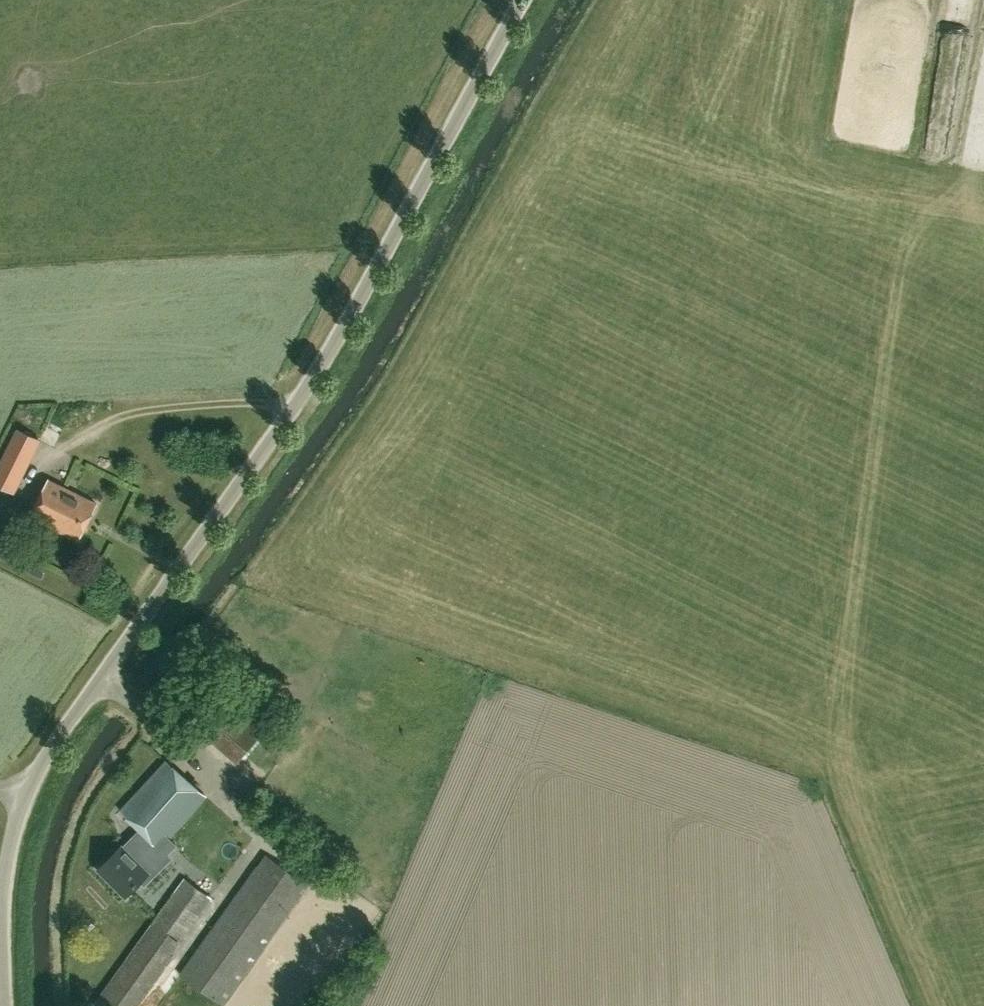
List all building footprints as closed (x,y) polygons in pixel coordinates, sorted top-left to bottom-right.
[(13,491),(39,439),(18,428),(0,465),(0,484),(13,491)] [(78,539),(96,503),(48,479),(30,515),(78,539)] [(145,854),(153,846),(191,878),(239,826),(212,802),(173,844),(166,838),(205,795),(166,759),(120,809),(141,828),(102,870),(129,895),(157,865),(145,854)] [(182,974),(222,1003),(307,882),(266,854),(182,974)] [(186,881),(95,1005),(96,1005),(134,1005),(212,900),(186,881)]
